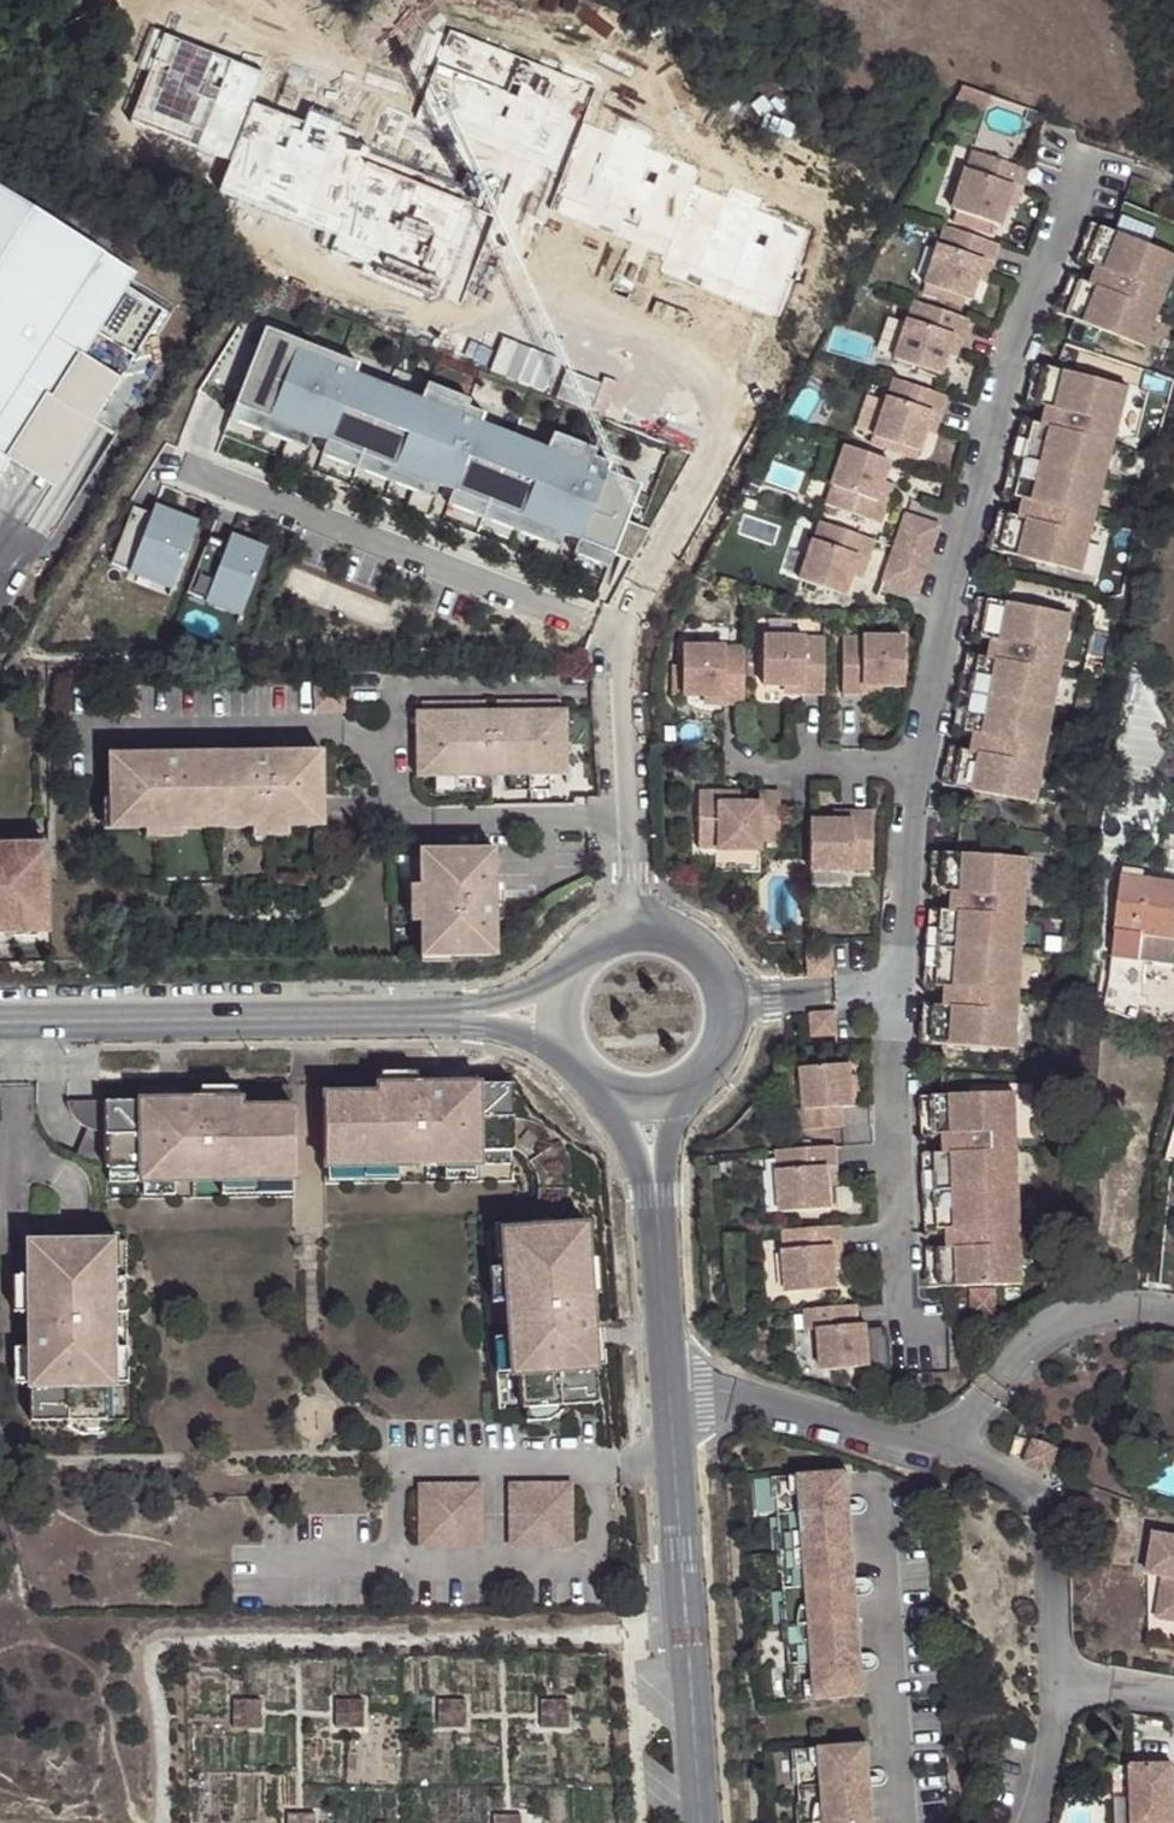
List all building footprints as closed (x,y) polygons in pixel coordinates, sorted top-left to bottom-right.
[(264,67),(158,25),(123,116),(231,164),(218,195),(461,304),(480,251),(524,268),(544,219),(778,325),(812,225),(585,124),(598,89),(447,27),(406,154),(255,100),(264,67)] [(1004,187),(1015,191),(1022,171),(966,152),(946,212),(991,227),(998,205),(1004,187)] [(1009,208),(1015,191),(1004,187),(998,205),(1009,208)] [(0,188),(0,473),(8,460),(17,446),(50,396),(96,425),(127,379),(86,353),(135,275),(0,188)] [(1081,260),(1094,226),(1089,225),(1076,258),(1081,260)] [(1075,323),(1144,348),(1173,272),(1173,256),(1104,230),(1094,226),(1081,260),(1100,267),(1130,279),(1123,298),(1093,287),(1074,279),(1060,317),(1075,323)] [(936,227),(934,233),(951,244),(974,264),(975,263),(986,267),(992,247),(936,227)] [(951,244),(934,233),(916,286),(962,301),(969,279),(974,264),(951,244)] [(975,263),(974,264),(984,272),(986,267),(975,263)] [(974,264),(969,279),(981,283),(984,272),(974,264)] [(1100,267),(1093,287),(1123,298),(1130,279),(1100,267)] [(1069,276),(1054,314),(1060,317),(1074,279),(1069,276)] [(965,321),(909,303),(889,361),(934,377),(941,355),(947,337),(958,340),(965,321)] [(357,367),(263,330),(233,408),(290,430),(285,444),(279,459),(298,468),(309,438),(325,444),(416,479),(411,493),(405,508),(425,516),(436,487),(452,493),(542,528),(537,541),(531,556),(551,565),(562,536),(578,542),(613,555),(632,562),(650,531),(625,522),(639,486),(606,474),(610,465),(550,441),(546,450),(480,424),(483,416),(423,392),(419,401),(353,376),(357,367)] [(947,337),(941,355),(952,358),(958,340),(947,337)] [(1039,367),(1034,366),(1026,403),(1030,404),(1039,367)] [(1084,574),(1126,388),(1055,372),(1039,367),(1030,404),(1049,409),(1080,416),(1076,435),(1045,427),(1026,423),(1009,497),(1027,501),(1059,509),(1054,528),(1023,521),(1005,516),(996,553),(1011,557),(1084,574)] [(944,400),(888,381),(867,439),(914,455),(921,433),(927,415),(938,419),(944,400)] [(50,396),(17,446),(63,477),(96,425),(50,396)] [(290,430),(233,408),(227,421),(285,444),(290,430)] [(1049,409),(1045,427),(1076,435),(1080,416),(1049,409)] [(927,415),(921,433),(932,436),(938,419),(927,415)] [(416,479),(325,444),(320,458),(411,493),(416,479)] [(885,465),(841,449),(822,507),(877,526),(884,506),(873,502),(879,483),(885,465)] [(8,460),(0,473),(0,475),(4,477),(13,463),(8,460)] [(873,502),(884,506),(890,487),(879,483),(873,502)] [(542,528),(452,493),(446,506),(537,541),(542,528)] [(1027,501),(1023,521),(1054,528),(1059,509),(1027,501)] [(194,533),(133,509),(111,565),(128,572),(133,561),(176,578),(194,533)] [(990,552),(996,553),(1005,516),(999,515),(990,552)] [(903,516),(892,550),(925,562),(936,528),(903,516)] [(872,543),(816,524),(796,584),(841,598),(847,578),(853,559),(865,564),(872,543)] [(262,560),(209,538),(187,594),(205,601),(209,591),(244,606),(262,560)] [(613,555),(578,542),(573,556),(607,569),(613,555)] [(880,585),(914,596),(925,562),(892,550),(880,585)] [(853,559),(847,578),(859,582),(865,564),(853,559)] [(176,578),(133,561),(128,572),(172,588),(176,578)] [(244,606),(209,591),(205,601),(240,616),(244,606)] [(985,601),(978,600),(972,637),(978,638),(985,601)] [(950,789),(966,792),(1039,805),(1073,616),(1001,604),(985,601),(978,638),(997,641),(1029,648),(1024,667),(993,661),(974,658),(961,732),(980,735),(1012,742),(1008,761),(976,755),(957,752),(950,789)] [(862,687),(881,687),(903,686),(903,639),(841,639),(842,696),(862,696),(862,687)] [(823,697),(823,640),(759,640),(759,688),(783,687),(802,687),(802,697),(823,697)] [(997,641),(993,661),(1024,667),(1029,648),(997,641)] [(743,709),(742,650),(679,650),(680,701),(704,700),(723,700),(722,709),(743,709)] [(802,687),(783,687),(783,697),(802,697),(802,687)] [(881,696),(881,687),(862,687),(862,696),(881,696)] [(543,709),(559,709),(558,698),(543,699),(543,709)] [(567,776),(565,709),(559,709),(543,709),(543,699),(510,699),(510,710),(495,710),(482,709),(467,710),(467,700),(434,700),(434,711),(420,711),(414,711),(415,778),(432,778),(472,777),(508,776),(549,775),(567,776)] [(494,699),(495,710),(510,710),(510,699),(494,699)] [(420,700),(420,711),(434,711),(434,700),(420,700)] [(482,700),(467,700),(467,710),(482,709),(482,700)] [(723,700),(704,700),(704,709),(722,709),(723,700)] [(980,735),(976,755),(1008,761),(1012,742),(980,735)] [(110,752),(111,819),(328,815),(327,749),(290,749),(291,760),(273,760),(272,755),(256,755),(256,749),(182,751),(182,756),(164,757),(165,762),(148,763),(148,751),(110,752)] [(272,749),(272,755),(273,760),(291,760),(290,749),(272,749)] [(164,751),(148,751),(148,763),(165,762),(164,757),(164,751)] [(945,787),(950,789),(957,752),(951,751),(945,787)] [(548,790),(549,775),(508,776),(508,791),(548,790)] [(472,777),(432,778),(433,793),(472,791),(472,777)] [(760,804),(738,803),(718,803),(718,794),(698,794),(696,853),(759,853),(758,845),(777,846),(778,795),(761,795),(760,804)] [(718,803),(738,803),(738,795),(718,794),(718,803)] [(328,815),(111,819),(111,828),(148,827),(147,837),(186,836),(186,827),(255,826),(255,835),(292,834),(293,826),(328,824),(328,815)] [(831,824),(809,825),(808,876),(871,877),(872,816),(850,816),(850,825),(831,824)] [(850,825),(850,816),(832,816),(831,824),(850,825)] [(20,933),(20,928),(55,928),(54,851),(19,852),(18,847),(0,847),(0,934),(20,933)] [(434,956),(501,955),(501,919),(507,919),(507,899),(491,899),(490,883),(500,883),(500,847),(432,849),(434,956)] [(423,921),(424,956),(434,956),(432,849),(423,849),(423,884),(413,884),(413,921),(423,921)] [(1032,862),(959,858),(942,856),(939,894),(958,895),(990,897),(989,917),(957,915),(938,914),(933,990),(952,991),(984,994),(982,1012),(951,1010),(933,1009),(931,1048),(947,1048),(1020,1054),(1030,898),(1032,862)] [(1051,863),(1032,862),(1030,898),(1048,899),(1051,863)] [(1125,871),(1108,981),(1135,985),(1140,957),(1144,930),(1173,935),(1173,878),(1125,871)] [(491,899),(507,899),(506,882),(500,883),(490,883),(491,899)] [(990,897),(958,895),(957,915),(989,917),(990,897)] [(1173,954),(1173,935),(1144,930),(1140,957),(1172,963),(1173,954)] [(952,991),(951,1010),(982,1012),(984,994),(952,991)] [(1102,1010),(1133,1023),(1136,996),(1105,992),(1102,1010)] [(834,1017),(811,1019),(812,1042),(835,1041),(834,1017)] [(853,1110),(850,1067),(802,1070),(806,1113),(797,1114),(799,1135),(845,1132),(843,1111),(853,1110)] [(478,1073),(441,1074),(442,1086),(442,1092),(457,1092),(457,1085),(478,1084),(478,1073)] [(418,1074),(381,1075),(382,1087),(419,1086),(418,1074)] [(378,1094),(325,1095),(326,1168),(329,1168),(400,1167),(448,1165),(477,1165),(481,1164),(480,1152),(485,1152),(513,1151),(516,1151),(515,1084),(478,1084),(457,1085),(457,1092),(442,1092),(442,1086),(419,1086),(382,1087),(378,1087),(378,1094)] [(241,1085),(204,1086),(205,1099),(241,1098),(241,1085)] [(182,1086),(150,1087),(151,1100),(166,1100),(165,1107),(181,1106),(180,1100),(183,1100),(182,1086)] [(1021,1095),(947,1099),(929,1101),(932,1140),(951,1139),(983,1137),(983,1156),(952,1157),(933,1159),(938,1234),(956,1233),(988,1231),(989,1251),(958,1253),(939,1254),(941,1293),(952,1292),(978,1291),(1005,1289),(1031,1288),(1021,1095)] [(151,1100),(69,1102),(70,1110),(71,1116),(73,1123),(78,1128),(83,1131),(89,1134),(93,1134),(99,1136),(104,1135),(108,1135),(108,1162),(108,1169),(112,1169),(141,1169),(144,1169),(145,1182),(147,1182),(178,1181),(225,1180),(297,1178),(301,1178),(299,1107),(245,1108),(245,1098),(241,1098),(205,1099),(183,1100),(180,1100),(181,1106),(165,1107),(166,1100),(151,1100)] [(93,1134),(89,1134),(78,1156),(85,1159),(93,1161),(102,1162),(108,1162),(108,1135),(104,1135),(99,1136),(93,1134)] [(983,1137),(951,1139),(952,1157),(983,1156),(983,1137)] [(513,1151),(485,1152),(485,1179),(514,1179),(513,1151)] [(836,1151),(776,1156),(781,1218),(830,1215),(828,1191),(828,1172),(837,1172),(836,1151)] [(477,1165),(448,1165),(448,1180),(477,1180),(477,1165)] [(400,1167),(329,1168),(329,1183),(400,1181),(400,1167)] [(141,1169),(112,1169),(113,1181),(141,1181),(141,1169)] [(828,1172),(828,1191),(838,1189),(837,1172),(828,1172)] [(297,1178),(225,1180),(225,1195),(297,1193),(297,1178)] [(147,1182),(148,1196),(178,1195),(178,1181),(147,1182)] [(554,1220),(534,1222),(535,1229),(554,1227),(554,1220)] [(96,1222),(64,1223),(64,1244),(97,1243),(96,1222)] [(38,1244),(30,1245),(30,1279),(31,1315),(32,1348),(32,1353),(41,1353),(42,1370),(33,1370),(33,1385),(33,1389),(35,1389),(36,1424),(72,1424),(109,1423),(111,1423),(110,1391),(125,1390),(125,1384),(124,1351),(124,1317),(123,1282),(123,1278),(109,1277),(109,1272),(108,1243),(101,1243),(97,1243),(64,1244),(64,1223),(37,1224),(38,1244)] [(517,1223),(497,1225),(500,1259),(515,1258),(513,1230),(518,1230),(517,1223)] [(518,1230),(513,1230),(515,1258),(515,1264),(507,1265),(507,1268),(510,1303),(513,1338),(516,1374),(516,1376),(525,1375),(528,1408),(531,1408),(568,1406),(604,1403),(601,1367),(597,1329),(594,1294),(591,1258),(588,1224),(554,1227),(535,1229),(518,1230)] [(841,1231),(782,1236),(788,1299),(836,1296),(834,1272),(833,1252),(843,1251),(841,1231)] [(956,1233),(958,1253),(989,1251),(988,1231),(956,1233)] [(123,1238),(101,1238),(101,1243),(108,1243),(109,1272),(124,1272),(123,1238)] [(833,1252),(834,1272),(845,1271),(843,1251),(833,1252)] [(600,1257),(591,1258),(594,1294),(604,1294),(600,1257)] [(507,1268),(491,1270),(494,1304),(510,1303),(507,1268)] [(30,1279),(14,1279),(15,1316),(31,1315),(30,1279)] [(133,1282),(123,1282),(124,1317),(133,1317),(133,1282)] [(1005,1289),(978,1291),(980,1322),(1007,1321),(1005,1289)] [(850,1331),(860,1330),(859,1311),(849,1312),(850,1331)] [(849,1312),(803,1315),(805,1337),(817,1335),(821,1377),(870,1373),(867,1330),(860,1330),(850,1331),(849,1312)] [(611,1366),(607,1328),(597,1329),(601,1367),(611,1366)] [(513,1338),(498,1340),(501,1374),(516,1374),(513,1338)] [(32,1353),(32,1348),(17,1349),(18,1386),(33,1385),(33,1370),(42,1370),(41,1353),(32,1353)] [(134,1350),(124,1351),(125,1384),(135,1384),(134,1350)] [(568,1406),(531,1408),(533,1424),(555,1422),(569,1410),(568,1406)] [(109,1423),(72,1424),(72,1431),(87,1439),(109,1438),(109,1423)] [(1042,1439),(1033,1462),(1058,1470),(1066,1447),(1042,1439)] [(778,1476),(793,1702),(865,1697),(862,1671),(873,1671),(876,1667),(876,1659),(871,1652),(861,1654),(856,1596),(867,1594),(869,1591),(870,1583),(865,1578),(856,1579),(851,1514),(862,1511),(863,1510),(864,1503),(861,1497),(850,1497),(847,1471),(778,1476)] [(420,1484),(421,1545),(482,1546),(482,1484),(420,1484)] [(511,1484),(511,1545),(573,1545),(573,1484),(511,1484)] [(1148,1577),(1164,1580),(1159,1621),(1173,1624),(1173,1539),(1155,1536),(1148,1577)] [(354,1702),(326,1701),(326,1729),(354,1729),(354,1702)] [(250,1703),(223,1702),(222,1730),(250,1730),(250,1703)] [(457,1702),(430,1702),(429,1730),(457,1730),(457,1702)] [(560,1703),(532,1703),(532,1730),(560,1731),(560,1703)] [(803,1822),(873,1822),(870,1785),(881,1784),(882,1783),(884,1776),(880,1769),(869,1769),(867,1745),(798,1750),(803,1822)] [(1136,1770),(1137,1822),(1173,1822),(1173,1769),(1136,1770)] [(1118,1822),(1137,1822),(1136,1770),(1118,1770),(1118,1822)]
